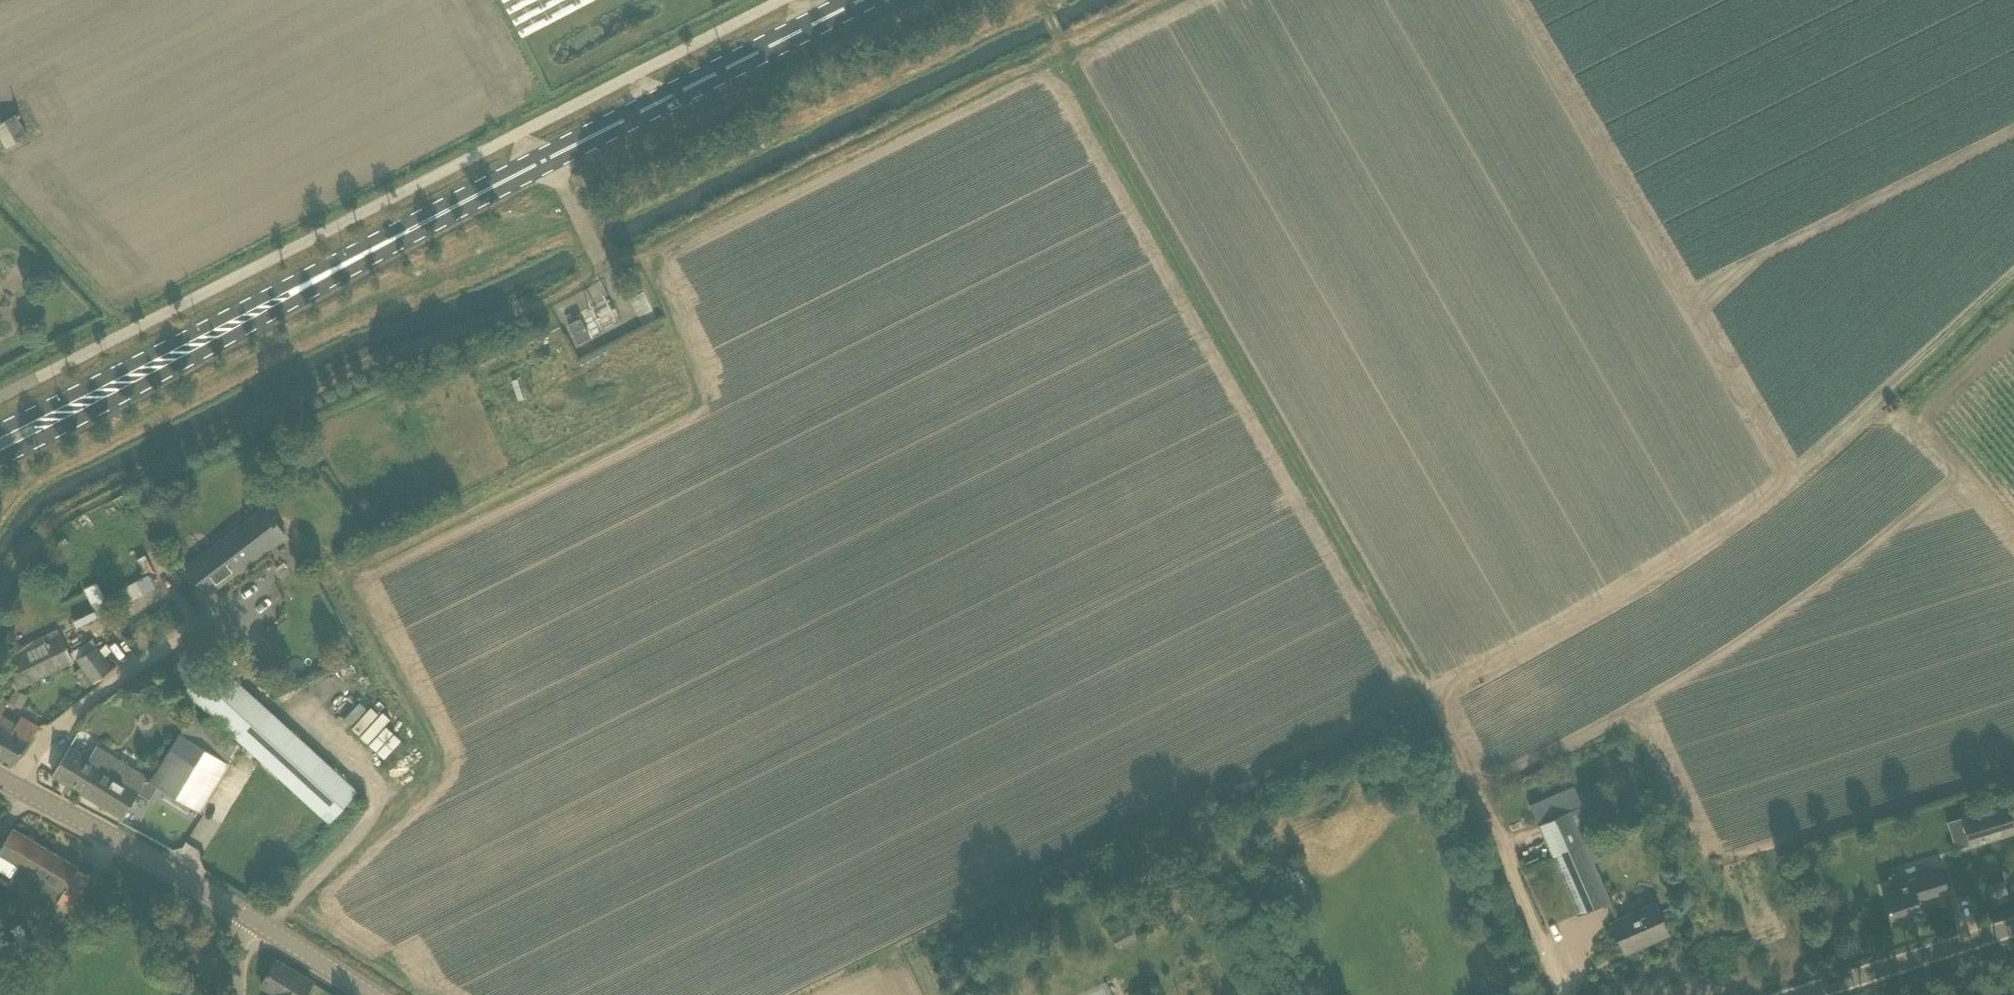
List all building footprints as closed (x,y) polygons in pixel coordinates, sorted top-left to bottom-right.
[(514,17),(523,35),(590,0),(504,0),(514,17)] [(7,147),(28,135),(16,114),(0,123),(0,134),(7,147)] [(581,318),(568,324),(578,343),(591,337),(581,318)] [(286,534),(265,507),(187,567),(207,594),(286,534)] [(149,572),(119,590),(126,601),(155,583),(149,572)] [(99,618),(116,610),(109,595),(105,597),(98,582),(85,588),(99,618)] [(15,649),(17,656),(5,662),(17,688),(73,661),(57,628),(15,649)] [(77,659),(82,667),(94,683),(114,668),(97,645),(77,659)] [(183,690),(227,730),(331,821),(357,792),(210,661),(183,690)] [(21,716),(17,724),(2,715),(8,704),(0,700),(0,755),(12,762),(31,740),(39,726),(21,716)] [(191,716),(151,781),(200,811),(230,763),(228,761),(238,744),(191,716)] [(124,817),(147,778),(97,747),(90,759),(70,747),(53,774),(124,817)] [(1972,847),(2013,834),(2013,815),(2010,800),(1962,815),(1972,847)] [(1610,901),(1584,843),(1597,837),(1582,804),(1538,824),(1546,841),(1553,856),(1554,856),(1579,914),(1610,901)] [(0,850),(0,871),(12,878),(8,885),(55,914),(61,903),(71,909),(91,876),(78,869),(79,867),(13,828),(0,850)] [(1917,899),(1948,889),(1942,870),(1896,885),(1897,889),(1883,893),(1893,923),(1922,914),(1917,899)] [(1612,922),(1625,953),(1668,933),(1655,903),(1612,922)] [(0,936),(0,963),(32,942),(20,923),(0,936)] [(1128,929),(1111,938),(1116,947),(1133,939),(1128,929)] [(272,994),(305,994),(313,982),(276,961),(262,985),(275,991),(272,994)]
